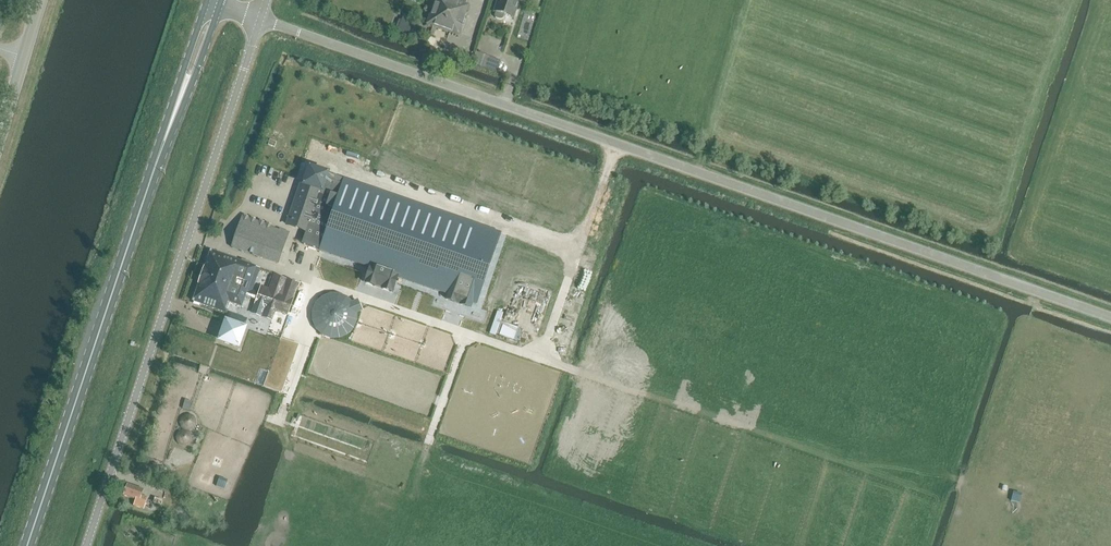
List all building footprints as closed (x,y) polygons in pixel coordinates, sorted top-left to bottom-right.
[(459,36),(469,5),(465,4),(467,0),(435,0),(426,24),(459,36)] [(495,18),(497,19),(499,20),(501,20),(503,19),(505,15),(514,18),(520,0),(498,0),(494,11),(496,12),(494,16),(495,18)] [(394,34),(399,35),(400,32),(406,35),(411,21),(402,18),(401,20),(399,19),(394,34)] [(473,63),(496,71),(500,60),(477,52),(473,63)] [(285,225),(308,233),(322,192),(299,184),(285,225)] [(308,233),(300,255),(475,314),(498,245),(324,186),(322,192),(308,233)] [(231,247),(276,264),(288,233),(243,216),(231,247)] [(193,301),(226,313),(230,303),(242,308),(257,267),(245,262),(211,251),(193,301)] [(257,301),(252,313),(260,316),(271,320),(274,311),(285,315),(292,297),(271,290),(270,294),(260,291),(257,301)] [(313,312),(313,313),(313,320),(313,321),(315,326),(316,328),(316,329),(317,329),(320,332),(322,334),(322,335),(323,335),(330,338),(331,338),(338,338),(339,338),(340,338),(339,337),(346,334),(347,335),(347,334),(352,329),(353,329),(353,328),(356,321),(356,320),(356,312),(360,310),(360,311),(361,310),(361,309),(358,302),(357,301),(357,302),(352,304),(347,299),(347,298),(346,298),(339,295),(338,295),(333,295),(330,295),(329,295),(323,298),(322,298),(322,299),(317,304),(316,304),(316,305),(313,312)] [(223,331),(220,340),(238,346),(244,329),(226,323),(223,331)] [(260,368),(255,383),(281,392),(298,345),(281,339),(277,350),(275,349),(274,352),(276,353),(274,358),(272,357),(271,360),(273,361),(271,366),(269,366),(268,369),(270,369),(269,372),(260,368)] [(183,422),(182,423),(183,424),(183,425),(184,426),(184,427),(185,428),(186,428),(187,428),(186,432),(188,433),(189,429),(190,429),(191,428),(192,428),(192,427),(193,426),(193,425),(194,424),(194,423),(194,422),(194,421),(193,420),(193,419),(192,418),(191,418),(191,417),(190,417),(189,417),(188,417),(187,417),(186,417),(185,418),(184,418),(184,419),(183,420),(183,421),(183,422)] [(179,436),(179,437),(179,438),(179,439),(180,440),(180,441),(181,441),(181,442),(182,442),(183,443),(184,443),(185,443),(186,442),(187,442),(188,441),(189,440),(189,439),(190,438),(190,437),(190,436),(189,435),(189,434),(188,433),(186,432),(185,432),(184,432),(183,432),(182,432),(181,433),(180,434),(179,435),(179,436)] [(143,496),(144,490),(128,484),(124,496),(135,501),(134,506),(144,509),(148,497),(143,496)]
